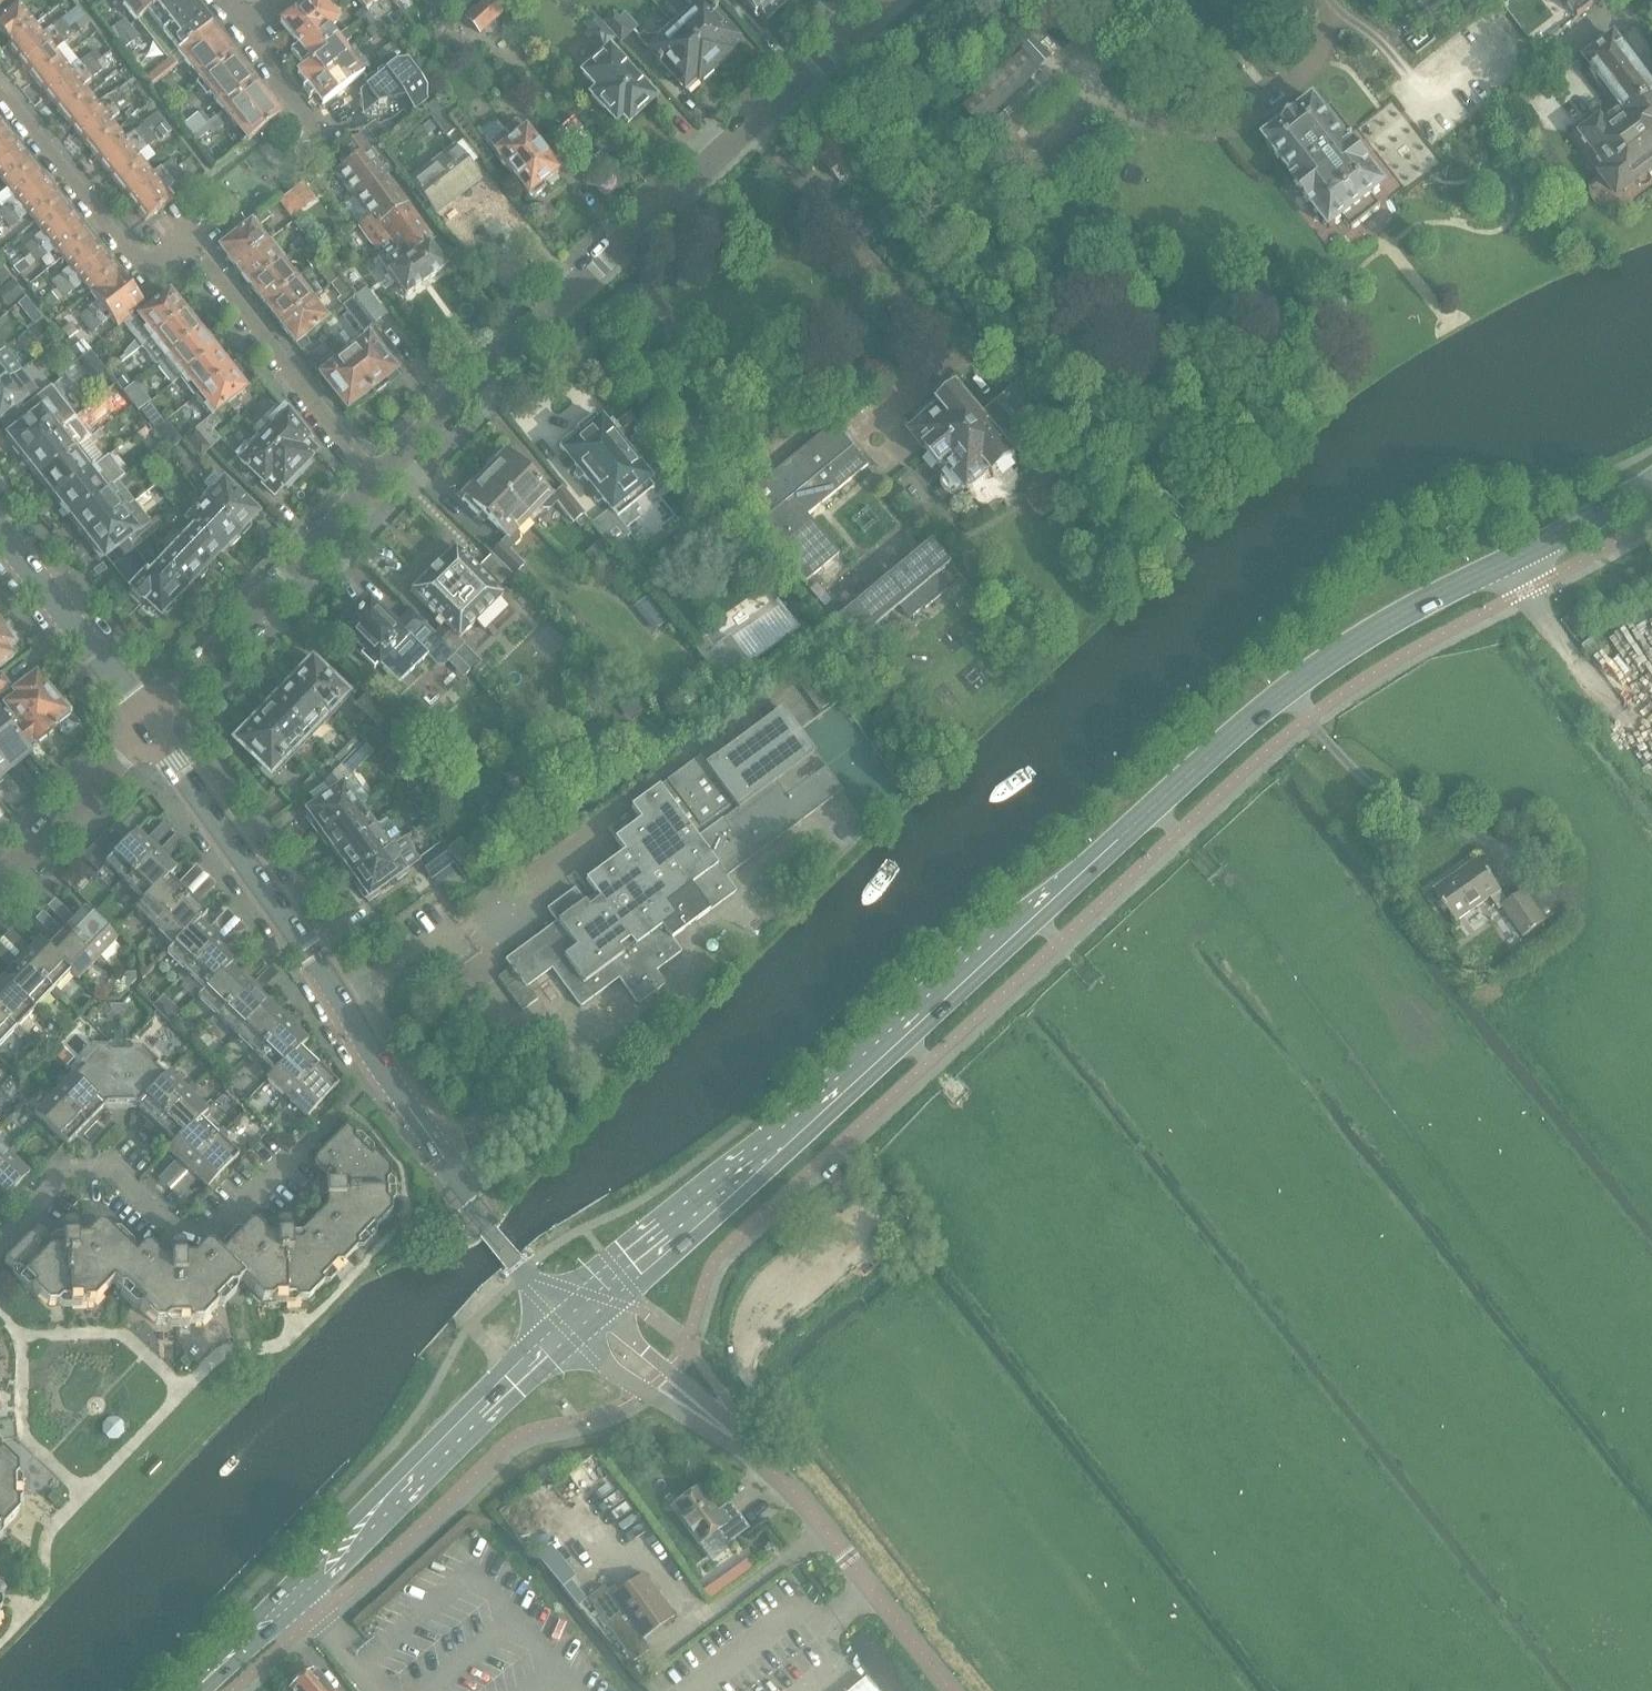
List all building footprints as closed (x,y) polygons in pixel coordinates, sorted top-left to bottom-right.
[(136,20),(162,0),(120,0),(136,20)] [(136,20),(168,60),(177,52),(210,26),(200,14),(189,0),(162,0),(136,20)] [(323,0),(308,0),(280,22),(294,40),(332,11),(323,0)] [(380,0),(357,0),(363,8),(365,11),(380,0)] [(431,7),(432,8),(436,14),(440,11),(444,8),(448,5),(444,0),(441,0),(431,7)] [(506,9),(498,0),(486,0),(464,19),(478,34),(506,10),(506,9)] [(690,9),(673,24),(673,25),(676,29),(714,71),(726,60),(723,57),(726,55),(723,51),(733,41),(734,40),(724,29),(729,25),(717,13),(714,16),(713,15),(715,13),(710,8),(708,10),(705,6),(699,0),(682,0),(690,9)] [(758,18),(762,14),(768,20),(789,0),(741,0),(758,18)] [(1421,0),(1419,0),(1412,6),(1420,16),(1429,9),(1421,0)] [(1565,1),(1562,3),(1564,5),(1566,3),(1575,14),(1572,16),(1574,18),(1576,16),(1578,18),(1599,1),(1598,0),(1564,0),(1565,1)] [(34,24),(18,3),(0,17),(0,30),(10,43),(34,24)] [(81,16),(75,8),(42,34),(34,24),(10,43),(11,44),(8,47),(21,63),(81,16)] [(366,12),(365,11),(363,8),(353,16),(357,21),(362,18),(361,16),(366,12)] [(327,27),(338,19),(332,11),(294,40),(297,44),(290,49),(300,62),(334,36),(327,27)] [(366,12),(361,16),(362,18),(369,27),(364,31),(370,38),(375,34),(380,30),(366,12)] [(54,50),(89,22),(83,14),(81,16),(21,63),(35,81),(62,60),(54,50)] [(626,15),(621,20),(615,14),(606,22),(624,43),(639,29),(626,15)] [(416,29),(426,21),(421,15),(411,23),(416,29)] [(592,15),(583,24),(589,32),(585,36),(598,51),(603,46),(605,48),(614,39),(592,15)] [(1489,17),(1452,46),(1487,89),(1522,61),(1489,17)] [(1408,18),(1400,24),(1409,35),(1417,29),(1408,18)] [(114,39),(130,26),(124,19),(108,31),(114,39)] [(714,71),(676,29),(673,25),(663,33),(662,32),(654,38),(645,37),(642,34),(636,39),(645,50),(644,51),(682,95),(684,93),(685,94),(694,86),(696,88),(714,71)] [(138,37),(130,26),(114,39),(122,49),(138,37)] [(233,55),(221,41),(210,26),(177,52),(200,81),(233,55)] [(342,46),(350,40),(343,31),(335,38),(334,36),(300,62),(304,68),(297,72),(307,86),(348,55),(342,46)] [(399,46),(403,42),(394,31),(386,37),(390,43),(394,49),(399,46)] [(1035,37),(1021,50),(1039,68),(1052,56),(1035,37)] [(1582,139),(1610,176),(1611,177),(1610,178),(1607,186),(1610,190),(1613,195),(1623,194),(1625,196),(1651,176),(1651,90),(1616,42),(1610,46),(1592,59),(1587,63),(1591,68),(1592,68),(1610,93),(1623,109),(1610,119),(1598,128),(1594,128),(1587,134),(1586,136),(1582,139)] [(390,43),(374,55),(378,61),(390,52),(394,49),(390,43)] [(400,47),(385,57),(393,68),(395,66),(406,64),(410,61),(409,58),(400,47)] [(48,98),(100,59),(93,50),(69,69),(62,60),(35,81),(48,98)] [(608,50),(582,74),(597,91),(591,97),(615,123),(621,117),(627,124),(653,100),(608,50)] [(255,84),(242,67),(233,55),(200,81),(222,110),(255,84)] [(322,104),(362,73),(348,55),(307,86),(322,104)] [(81,85),(105,66),(100,59),(48,98),(63,116),(90,95),(81,85)] [(171,59),(145,79),(151,87),(177,66),(171,59)] [(434,92),(428,92),(406,64),(395,66),(393,68),(387,73),(381,72),(376,76),(376,81),(378,84),(374,87),(372,84),(360,94),(362,117),(365,116),(365,114),(378,104),(378,105),(408,101),(416,111),(428,102),(428,101),(434,101),(434,92)] [(133,78),(116,91),(120,96),(121,97),(138,84),(133,78)] [(280,115),(268,100),(255,84),(222,110),(247,141),(280,115)] [(76,134),(122,98),(121,97),(120,96),(116,91),(114,88),(95,103),(90,95),(63,116),(76,134)] [(108,119),(127,105),(122,98),(76,134),(90,151),(117,130),(108,119)] [(442,99),(428,109),(433,115),(448,135),(460,125),(461,125),(442,99)] [(1351,146),(1319,105),(1315,100),(1296,114),(1296,112),(1295,113),(1282,123),(1283,124),(1264,139),(1268,145),(1265,148),(1288,177),(1293,177),(1295,179),(1292,181),(1329,229),(1343,218),(1352,229),(1381,207),(1372,196),(1385,186),(1380,179),(1355,147),(1352,144),(1351,146)] [(123,115),(128,121),(135,115),(130,109),(123,115)] [(402,111),(391,120),(399,131),(411,122),(402,111)] [(189,136),(205,123),(196,113),(181,125),(189,136)] [(161,123),(154,114),(146,121),(123,139),(117,130),(90,151),(104,169),(149,133),(161,123)] [(211,133),(223,124),(215,115),(205,123),(189,136),(194,142),(209,130),(211,133)] [(498,120),(481,134),(488,142),(487,143),(495,153),(493,155),(502,165),(527,196),(528,195),(534,195),(539,191),(541,185),(544,182),(548,187),(558,178),(554,174),(556,171),(555,171),(532,142),(515,120),(505,128),(498,120)] [(435,128),(429,121),(422,126),(428,133),(435,128)] [(164,123),(156,130),(163,138),(171,131),(164,123)] [(21,149),(7,131),(0,137),(0,166),(22,150),(21,149)] [(388,174),(392,171),(363,131),(334,151),(343,164),(333,171),(352,198),(388,173),(388,174)] [(156,141),(149,133),(104,169),(117,186),(144,165),(136,156),(156,141)] [(855,184),(869,173),(836,133),(833,136),(829,134),(823,140),(823,144),(816,149),(843,182),(849,177),(855,184)] [(457,145),(412,179),(436,211),(481,177),(457,145)] [(32,164),(22,150),(0,166),(0,179),(8,188),(36,168),(32,164)] [(171,159),(160,167),(168,176),(178,168),(171,159)] [(168,176),(160,167),(159,165),(150,172),(144,165),(117,186),(132,204),(168,176)] [(48,184),(36,168),(8,188),(15,197),(0,209),(0,223),(2,221),(49,185),(48,184)] [(178,168),(168,176),(173,183),(184,175),(178,168)] [(408,201),(388,174),(388,173),(352,198),(367,218),(367,219),(374,214),(379,221),(408,201)] [(164,190),(173,183),(168,176),(132,204),(145,221),(172,200),(164,190)] [(289,216),(314,197),(302,182),(277,202),(289,216)] [(63,202),(62,201),(49,185),(2,221),(7,228),(27,213),(35,224),(63,202)] [(434,238),(425,225),(408,201),(379,221),(374,214),(367,219),(367,218),(357,225),(376,251),(391,240),(396,246),(405,239),(415,251),(427,242),(428,242),(434,238)] [(24,259),(76,218),(63,202),(35,224),(41,232),(17,251),(24,259)] [(886,229),(901,216),(891,204),(876,217),(886,229)] [(265,212),(256,219),(260,223),(269,216),(265,212)] [(90,237),(76,219),(76,218),(24,259),(13,267),(19,275),(35,263),(36,264),(55,249),(62,258),(90,237)] [(266,242),(251,223),(219,248),(234,267),(266,242)] [(303,235),(293,243),(297,248),(307,241),(303,235)] [(56,290),(103,253),(90,237),(62,258),(69,267),(50,282),(56,290)] [(427,242),(415,251),(405,239),(396,246),(396,247),(379,260),(405,296),(446,267),(428,242),(427,242)] [(281,261),(266,242),(234,267),(249,286),(281,261)] [(117,271),(103,253),(56,290),(40,302),(47,311),(82,283),(89,293),(117,271)] [(296,280),(281,261),(249,286),(264,305),(296,280)] [(9,278),(0,268),(0,285),(9,278)] [(130,288),(117,271),(89,293),(97,302),(77,318),(83,326),(130,288)] [(314,284),(308,288),(300,279),(297,282),(296,280),(264,305),(280,325),(312,300),(311,300),(320,292),(314,284)] [(0,289),(0,300),(6,308),(22,296),(10,281),(0,289)] [(145,307),(131,289),(130,288),(83,326),(90,334),(109,318),(117,328),(122,325),(132,316),(145,307)] [(373,323),(385,313),(365,289),(354,298),(373,323)] [(339,298),(336,300),(342,308),(343,307),(353,299),(350,296),(348,292),(347,292),(339,298)] [(171,294),(170,293),(169,293),(135,319),(132,316),(122,325),(134,341),(124,352),(128,356),(140,346),(184,312),(178,304),(179,301),(174,295),(171,294)] [(363,331),(373,323),(354,298),(353,299),(343,307),(363,331)] [(26,300),(18,307),(33,326),(34,328),(42,321),(26,300)] [(329,322),(318,308),(312,300),(280,325),(286,333),(298,347),(306,340),(329,322)] [(144,343),(140,346),(156,367),(199,331),(198,330),(199,327),(193,319),(190,319),(184,312),(150,339),(144,343)] [(34,328),(28,333),(35,343),(50,332),(42,321),(34,328)] [(70,323),(61,330),(68,338),(76,331),(70,323)] [(204,333),(201,333),(199,331),(156,367),(170,386),(180,378),(215,350),(208,342),(209,339),(204,333)] [(382,381),(395,371),(367,337),(343,357),(374,395),(386,386),(382,381)] [(82,340),(72,348),(80,358),(89,350),(82,340)] [(306,340),(298,347),(302,352),(311,345),(306,340)] [(224,358),(221,358),(215,350),(180,378),(195,397),(230,370),(228,368),(230,365),(224,358)] [(20,371),(4,351),(0,355),(0,387),(20,371)] [(98,362),(90,352),(78,362),(85,372),(98,362)] [(361,406),(374,395),(343,357),(319,375),(347,409),(357,401),(361,406)] [(231,371),(230,370),(195,397),(210,416),(235,396),(244,389),(239,382),(240,379),(234,372),(231,371)] [(37,392),(20,371),(0,387),(0,422),(3,426),(26,407),(23,403),(37,392)] [(123,390),(131,383),(125,375),(117,382),(123,390)] [(1023,424),(1048,403),(1027,378),(983,414),(958,383),(956,385),(954,385),(952,386),(950,387),(948,388),(946,389),(944,391),(943,393),(942,394),(941,396),(940,398),(939,400),(946,408),(915,434),(951,478),(947,481),(946,486),(954,496),(960,497),(972,487),(975,492),(998,473),(1001,476),(1022,458),(1016,450),(1033,436),(1023,424)] [(26,407),(3,426),(11,436),(9,438),(11,441),(15,445),(14,451),(19,457),(24,457),(75,417),(51,387),(49,388),(26,407)] [(143,393),(131,402),(138,411),(150,402),(143,393)] [(235,396),(227,403),(233,410),(241,404),(235,396)] [(150,405),(141,413),(147,421),(156,414),(150,405)] [(310,459),(317,451),(283,409),(257,436),(299,476),(313,461),(310,459)] [(211,416),(195,429),(210,447),(221,439),(212,429),(220,422),(213,413),(211,415),(210,416),(211,416)] [(621,431),(634,421),(629,414),(616,424),(612,419),(604,426),(595,414),(576,429),(577,431),(559,446),(610,509),(592,523),(631,569),(642,560),(626,539),(631,535),(625,528),(639,516),(634,511),(637,508),(635,505),(652,490),(648,485),(650,483),(616,442),(624,435),(621,431)] [(75,417),(24,457),(30,466),(29,471),(34,477),(40,477),(87,440),(89,438),(91,437),(75,417)] [(168,420),(154,431),(159,438),(174,427),(168,420)] [(740,505),(739,505),(807,585),(807,584),(815,578),(842,556),(815,523),(810,517),(824,505),(825,504),(871,466),(872,465),(838,424),(790,464),(769,480),(752,495),(740,505)] [(93,444),(104,436),(99,430),(91,437),(89,438),(93,444)] [(200,457),(210,449),(195,430),(185,438),(200,457)] [(289,486),(299,476),(257,436),(236,457),(275,495),(286,483),(289,486)] [(87,440),(40,477),(47,486),(45,491),(51,497),(56,498),(92,469),(104,460),(103,460),(87,440)] [(559,502),(577,525),(587,518),(565,489),(555,497),(549,498),(527,477),(531,474),(508,452),(499,463),(495,460),(482,473),(526,516),(537,505),(544,512),(551,510),(559,502)] [(92,469),(56,498),(63,507),(62,509),(61,512),(67,519),(71,519),(107,489),(116,482),(117,483),(123,478),(107,457),(103,460),(104,460),(92,469)] [(250,521),(256,514),(212,472),(202,483),(209,490),(202,498),(241,536),(250,526),(250,521)] [(513,530),(526,516),(482,473),(469,487),(472,490),(462,500),(485,522),(488,519),(508,538),(491,555),(511,575),(514,578),(525,567),(510,553),(519,544),(519,536),(513,530)] [(107,489),(71,519),(77,525),(75,529),(81,536),(86,537),(123,508),(131,501),(117,483),(116,482),(107,489)] [(148,492),(138,499),(142,505),(152,497),(148,492)] [(232,546),(241,536),(202,498),(182,519),(192,529),(193,528),(213,547),(219,553),(227,545),(232,546)] [(123,508),(86,537),(93,545),(91,548),(97,556),(101,556),(103,558),(106,555),(108,558),(116,567),(136,551),(134,548),(141,543),(137,538),(133,533),(139,528),(147,521),(131,501),(123,508)] [(158,521),(147,529),(151,534),(162,526),(158,521)] [(219,553),(213,547),(193,528),(192,529),(162,561),(188,586),(196,577),(202,578),(207,572),(207,566),(219,553)] [(147,529),(137,538),(141,543),(151,534),(147,529)] [(836,618),(834,619),(854,643),(898,606),(909,620),(923,608),(924,609),(946,590),(934,576),(949,563),(932,542),(891,578),(841,621),(844,625),(843,625),(836,618)] [(459,639),(503,596),(456,548),(412,591),(445,625),(436,635),(456,655),(454,657),(470,674),(481,663),(464,647),(465,646),(459,639)] [(123,576),(143,559),(136,551),(116,567),(123,576)] [(500,586),(511,575),(491,555),(480,567),(500,586)] [(162,561),(152,571),(143,559),(123,576),(132,587),(129,591),(130,592),(128,595),(139,604),(141,602),(143,603),(145,601),(160,615),(162,614),(167,614),(173,608),(172,603),(188,586),(162,561)] [(355,612),(344,624),(347,627),(345,629),(350,634),(349,634),(358,643),(359,642),(366,649),(363,651),(384,672),(387,670),(400,683),(426,657),(428,655),(439,666),(445,666),(454,657),(456,655),(442,641),(436,635),(417,616),(404,629),(374,600),(359,616),(355,612)] [(795,629),(787,619),(779,607),(730,640),(729,637),(711,650),(704,639),(692,647),(721,685),(795,629)] [(3,623),(1,621),(0,622),(0,675),(22,657),(17,651),(22,648),(3,623)] [(1592,640),(1583,647),(1589,656),(1598,649),(1592,640)] [(331,717),(350,697),(310,659),(307,661),(311,664),(306,669),(301,668),(295,674),(296,680),(295,681),(331,717)] [(0,714),(0,716),(9,727),(11,729),(26,748),(34,741),(35,742),(46,733),(45,732),(53,725),(54,726),(72,711),(62,699),(59,702),(34,672),(11,690),(12,691),(10,692),(13,696),(1,706),(5,711),(0,714)] [(728,732),(706,748),(713,757),(764,719),(758,711),(795,684),(798,681),(791,672),(722,724),(728,732)] [(828,706),(805,676),(795,684),(818,714),(828,706)] [(2,678),(0,679),(0,696),(9,688),(2,678)] [(313,736),(331,717),(295,681),(287,689),(283,688),(276,694),(277,699),(276,701),(274,699),(313,736)] [(637,695),(620,710),(630,722),(648,706),(637,695)] [(365,697),(357,706),(378,726),(388,716),(366,696),(365,697)] [(313,736),(274,699),(272,698),(270,700),(273,703),(269,708),(264,707),(257,713),(259,718),(257,720),(293,756),(313,736)] [(519,949),(504,960),(505,962),(518,980),(507,989),(506,990),(523,1013),(539,1002),(529,988),(553,971),(581,1010),(610,989),(604,981),(614,974),(638,1007),(666,986),(657,973),(683,954),(673,941),(696,923),(737,893),(726,877),(809,816),(841,792),(824,769),(780,709),(763,721),(705,766),(699,757),(666,781),(672,788),(664,795),(658,787),(632,807),(630,809),(640,821),(614,840),(631,864),(627,867),(622,870),(614,859),(587,879),(584,882),(594,895),(584,902),(574,889),(547,909),(564,932),(557,938),(550,927),(519,949)] [(7,768),(16,761),(19,764),(31,754),(26,748),(11,729),(0,716),(0,759),(7,768)] [(293,756),(257,720),(254,718),(251,720),(254,722),(249,728),(244,727),(239,733),(240,738),(237,741),(260,763),(257,767),(271,780),(293,756)] [(354,740),(353,742),(351,740),(334,757),(336,759),(342,764),(360,745),(354,740)] [(329,797),(307,812),(312,819),(309,821),(319,836),(361,806),(369,801),(355,781),(350,776),(373,753),(365,745),(362,748),(360,745),(342,764),(335,771),(333,773),(322,785),(329,797)] [(342,764),(336,759),(334,757),(325,766),(333,773),(342,764)] [(9,770),(7,768),(0,759),(0,778),(9,770)] [(309,794),(320,785),(312,776),(303,785),(309,794)] [(335,858),(376,827),(361,806),(319,836),(328,848),(332,846),(337,852),(333,855),(335,858)] [(387,819),(376,827),(335,858),(336,860),(340,858),(345,865),(342,867),(349,877),(352,877),(391,848),(402,840),(387,819)] [(148,845),(145,841),(135,832),(120,847),(105,832),(82,857),(98,873),(106,865),(124,883),(159,847),(152,841),(148,845)] [(391,848),(352,877),(354,877),(361,886),(358,890),(366,901),(366,900),(369,903),(381,895),(378,891),(395,879),(397,883),(408,875),(406,871),(422,860),(413,849),(415,847),(407,837),(402,840),(391,848)] [(165,853),(162,850),(159,847),(124,883),(142,900),(144,902),(167,877),(168,878),(175,870),(161,857),(165,853)] [(453,864),(452,864),(442,849),(420,865),(431,880),(453,864)] [(1478,858),(1433,890),(1456,923),(1491,899),(1499,911),(1503,908),(1523,938),(1568,907),(1550,874),(1508,903),(1501,892),(1478,858)] [(180,890),(168,878),(167,877),(144,902),(142,900),(135,908),(155,928),(190,892),(183,886),(180,890)] [(196,898),(190,892),(155,928),(173,945),(175,947),(198,922),(199,923),(206,915),(192,902),(196,898)] [(97,960),(116,941),(83,910),(70,923),(66,919),(60,925),(97,960)] [(211,934),(199,923),(198,922),(175,947),(173,945),(166,953),(187,972),(221,936),(215,930),(211,934)] [(77,981),(97,960),(60,925),(54,931),(58,935),(47,947),(46,948),(70,972),(69,973),(77,981)] [(228,942),(224,939),(221,936),(187,972),(204,990),(205,990),(229,966),(230,967),(237,960),(224,947),(228,942)] [(46,948),(47,947),(39,940),(26,954),(22,950),(16,956),(52,991),(69,973),(70,972),(46,948)] [(33,1011),(52,991),(16,956),(9,963),(13,967),(1,979),(33,1011)] [(242,979),(230,967),(229,966),(205,990),(204,990),(196,998),(217,1018),(252,981),(246,975),(242,979)] [(515,981),(508,970),(497,978),(505,988),(515,981)] [(128,989),(136,980),(135,972),(127,973),(120,981),(128,989)] [(33,1011),(1,979),(0,981),(0,1015),(15,1029),(33,1011)] [(259,987),(252,981),(217,1018),(236,1036),(267,1003),(255,992),(259,987)] [(283,1011),(280,1015),(267,1003),(236,1036),(256,1055),(290,1018),(283,1011)] [(126,1006),(122,1006),(110,1006),(110,1020),(126,1020),(126,1006)] [(171,1006),(160,1017),(170,1025),(180,1014),(171,1006)] [(15,1029),(0,1015),(0,1045),(15,1029)] [(293,1028),(297,1024),(290,1018),(256,1055),(274,1072),(275,1073),(298,1048),(299,1049),(307,1041),(293,1028)] [(132,1049),(132,1047),(128,1043),(109,1043),(105,1047),(106,1050),(96,1050),(81,1066),(84,1070),(76,1078),(75,1079),(103,1108),(106,1105),(135,1105),(137,1106),(165,1077),(164,1076),(155,1067),(158,1065),(141,1049),(132,1049)] [(58,1045),(51,1053),(65,1067),(73,1059),(58,1045)] [(312,1061),(299,1049),(298,1048),(275,1073),(274,1072),(267,1080),(287,1099),(322,1062),(315,1057),(312,1061)] [(325,1073),(329,1069),(322,1062),(287,1099),(307,1118),(338,1086),(325,1073)] [(187,1092),(185,1090),(167,1073),(164,1076),(165,1077),(137,1106),(150,1119),(147,1123),(152,1129),(187,1092)] [(75,1079),(76,1078),(72,1075),(56,1093),(55,1093),(53,1095),(88,1131),(95,1124),(91,1121),(103,1108),(75,1079)] [(207,1112),(189,1095),(187,1092),(152,1129),(159,1136),(163,1132),(174,1143),(175,1143),(199,1119),(200,1119),(207,1112)] [(83,1136),(88,1131),(53,1095),(51,1097),(34,1115),(66,1146),(79,1133),(83,1136)] [(218,1137),(200,1119),(199,1119),(175,1143),(174,1143),(167,1150),(181,1164),(177,1168),(183,1173),(218,1137)] [(341,1265),(349,1257),(357,1249),(356,1244),(372,1227),(375,1230),(390,1214),(390,1204),(386,1200),(386,1181),(390,1177),(390,1168),(373,1152),(371,1155),(354,1139),(354,1134),(346,1126),(314,1159),(314,1164),(326,1176),(329,1172),(333,1175),(333,1180),(330,1181),(326,1185),(318,1185),(318,1199),(325,1199),(330,1203),(334,1203),(334,1209),(330,1213),(326,1209),(300,1235),(304,1239),(301,1243),(295,1243),(295,1239),(291,1235),(290,1227),(277,1228),(277,1236),(273,1240),(273,1243),(267,1244),(264,1240),(268,1236),(256,1225),(250,1226),(220,1257),(210,1248),(204,1249),(193,1260),(197,1264),(194,1268),(188,1268),(188,1264),(184,1260),(183,1253),(170,1253),(169,1261),(165,1266),(165,1268),(160,1268),(157,1265),(161,1261),(149,1250),(143,1251),(134,1259),(103,1228),(97,1229),(86,1240),(90,1244),(87,1247),(81,1248),(81,1244),(77,1240),(76,1232),(62,1233),(62,1241),(59,1244),(59,1248),(54,1249),(49,1244),(52,1240),(41,1230),(35,1230),(20,1247),(17,1245),(11,1251),(13,1253),(3,1263),(12,1271),(17,1270),(34,1287),(31,1289),(47,1305),(57,1305),(61,1300),(80,1300),(84,1304),(93,1304),(112,1284),(120,1291),(126,1291),(142,1307),(139,1310),(155,1325),(164,1325),(169,1321),(187,1320),(192,1325),(201,1324),(217,1308),(213,1305),(229,1289),(235,1289),(242,1282),(262,1301),(271,1301),(276,1296),(294,1296),(298,1300),(308,1300),(323,1284),(320,1281),(335,1265),(341,1265)] [(238,1157),(220,1140),(218,1137),(183,1173),(190,1180),(193,1175),(207,1189),(238,1157)] [(0,1148),(0,1165),(9,1156),(16,1149),(13,1146),(6,1154),(0,1148)] [(11,1159),(18,1152),(16,1149),(9,1156),(0,1165),(0,1205),(29,1176),(11,1159)] [(109,1419),(103,1425),(103,1434),(109,1440),(118,1440),(124,1434),(123,1425),(117,1419),(109,1419)] [(13,1494),(12,1482),(16,1478),(16,1470),(0,1455),(0,1530),(2,1532),(17,1515),(17,1506),(13,1502),(13,1494)] [(746,1529),(729,1505),(717,1514),(698,1488),(671,1507),(698,1545),(717,1532),(726,1543),(746,1529)] [(604,1587),(587,1599),(632,1663),(649,1651),(642,1640),(673,1618),(642,1575),(611,1597),(604,1587)] [(717,1580),(703,1591),(710,1601),(724,1591),(717,1580)] [(312,1670),(303,1678),(298,1676),(289,1683),(290,1688),(288,1689),(290,1690),(328,1690),(312,1670)]
